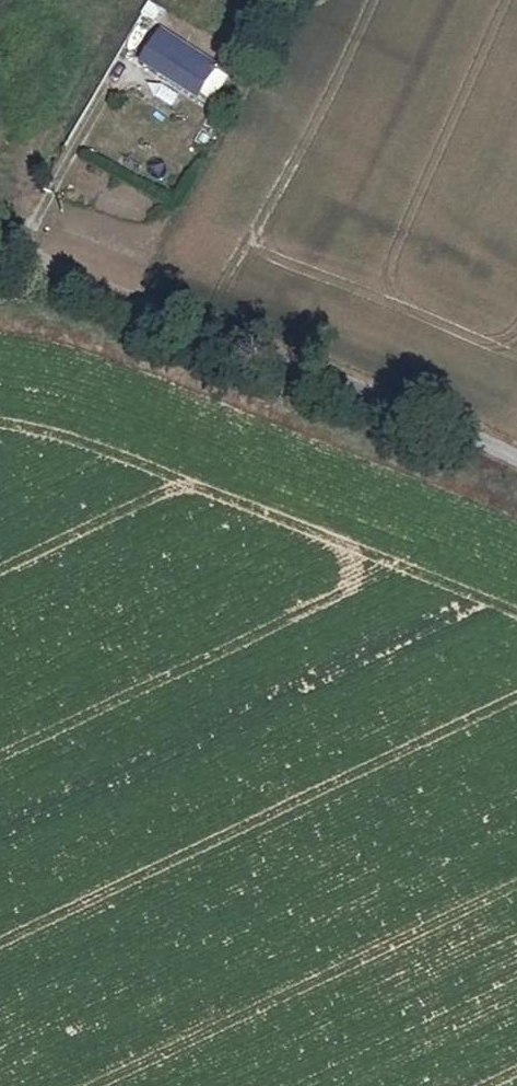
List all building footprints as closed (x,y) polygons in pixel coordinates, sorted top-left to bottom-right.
[(215,65),(161,32),(142,62),(196,95),(215,65)] [(215,65),(196,95),(208,102),(226,72),(215,65)]
